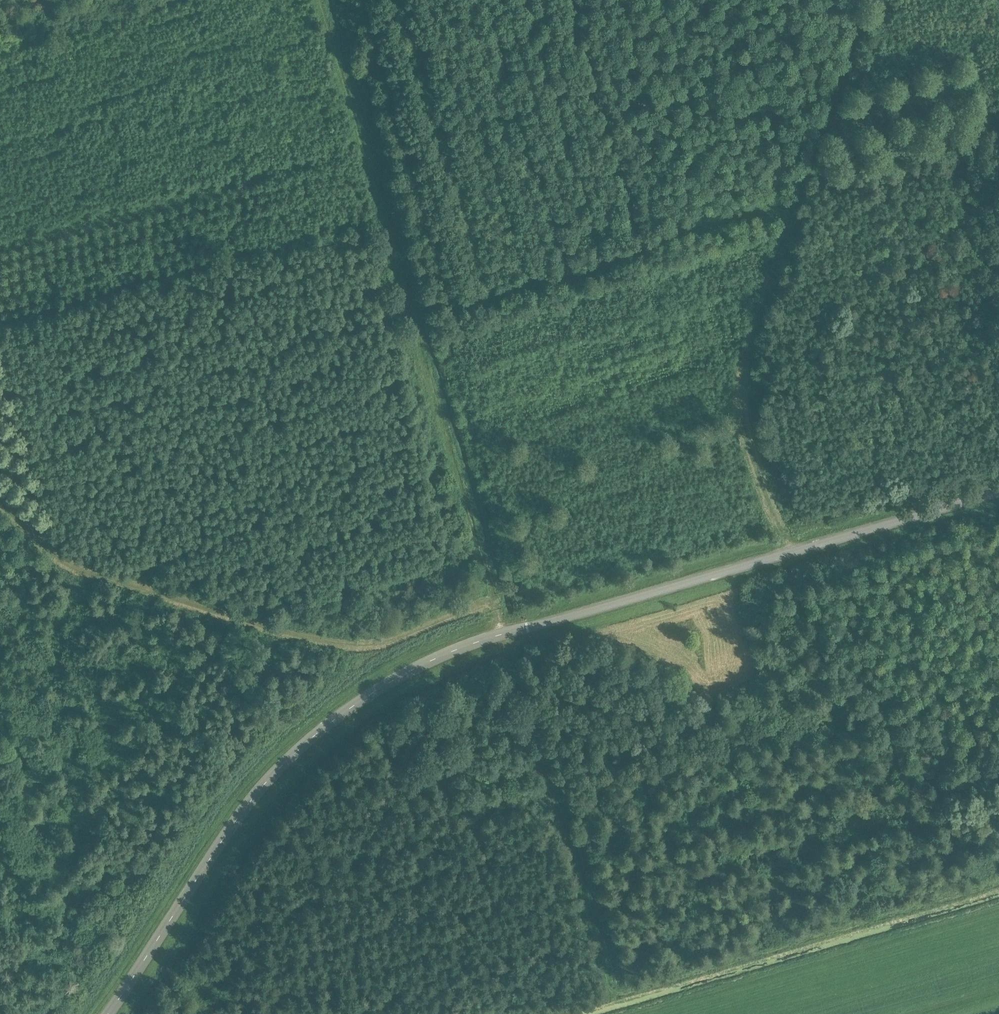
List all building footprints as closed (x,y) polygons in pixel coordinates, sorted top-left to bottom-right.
[(401,760),(396,766),(405,774),(410,769),(401,760)]
